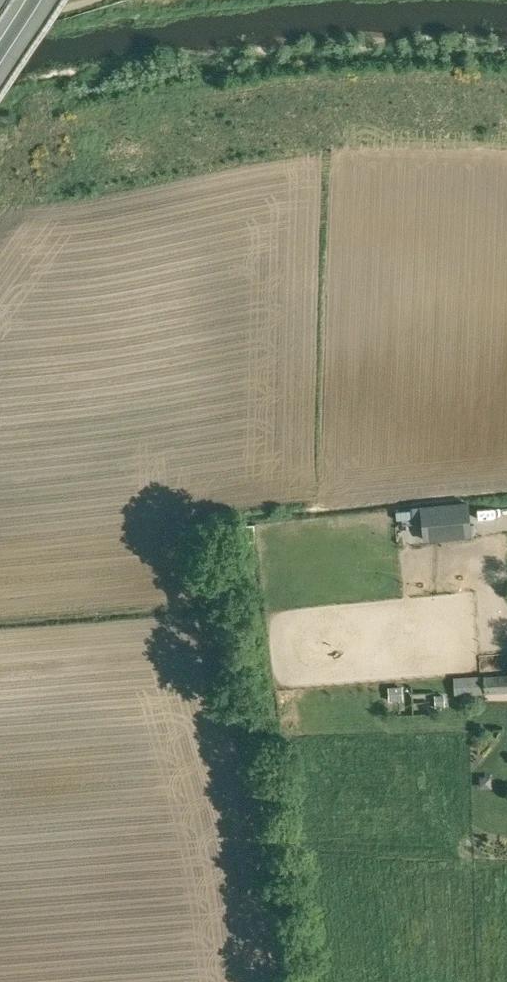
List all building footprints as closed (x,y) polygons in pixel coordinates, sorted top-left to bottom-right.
[(423,541),(472,537),(468,503),(468,501),(420,506),(421,520),(423,541)] [(506,692),(506,675),(485,676),(485,693),(506,692)]
